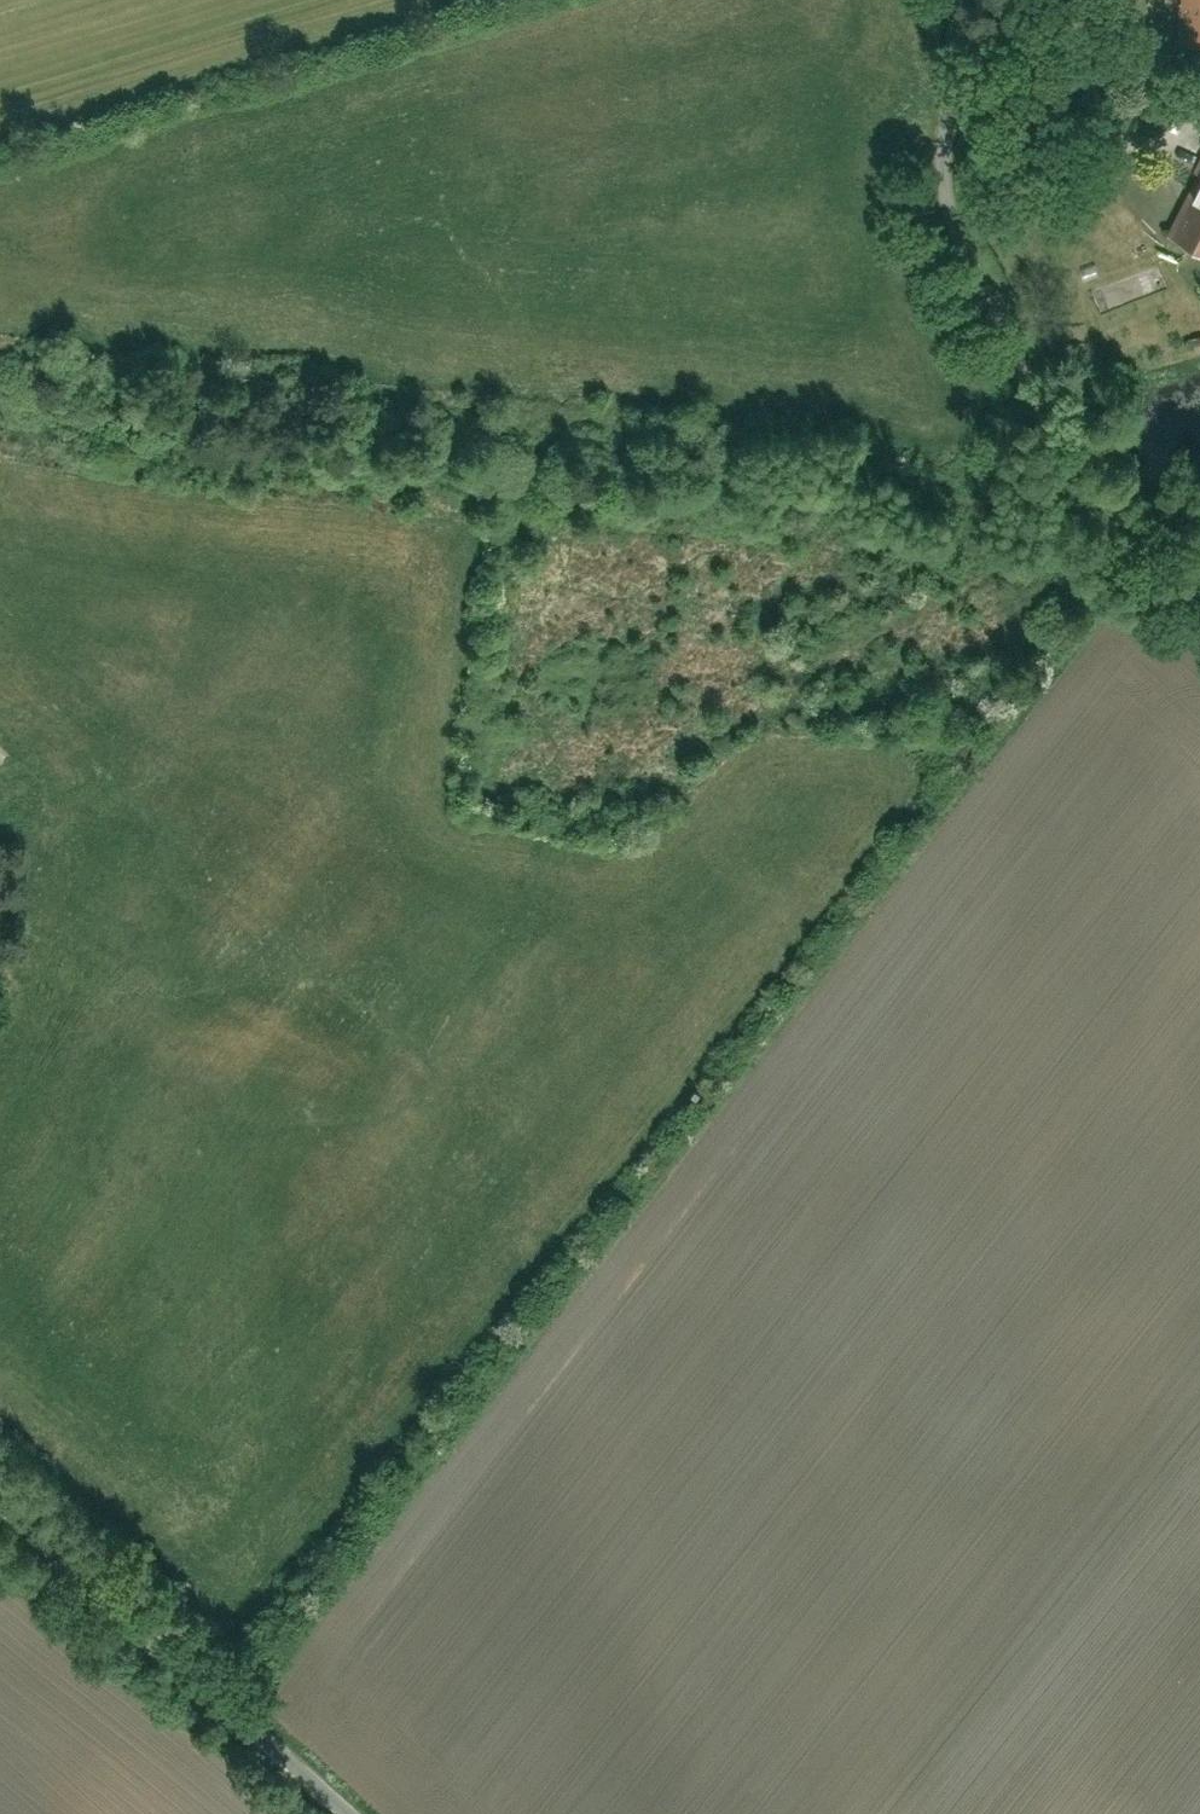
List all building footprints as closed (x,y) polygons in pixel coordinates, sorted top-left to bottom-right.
[(1185,47),(1199,47),(1199,0),(1183,0),(1185,47)] [(1169,239),(1199,255),(1199,181),(1169,239)]
